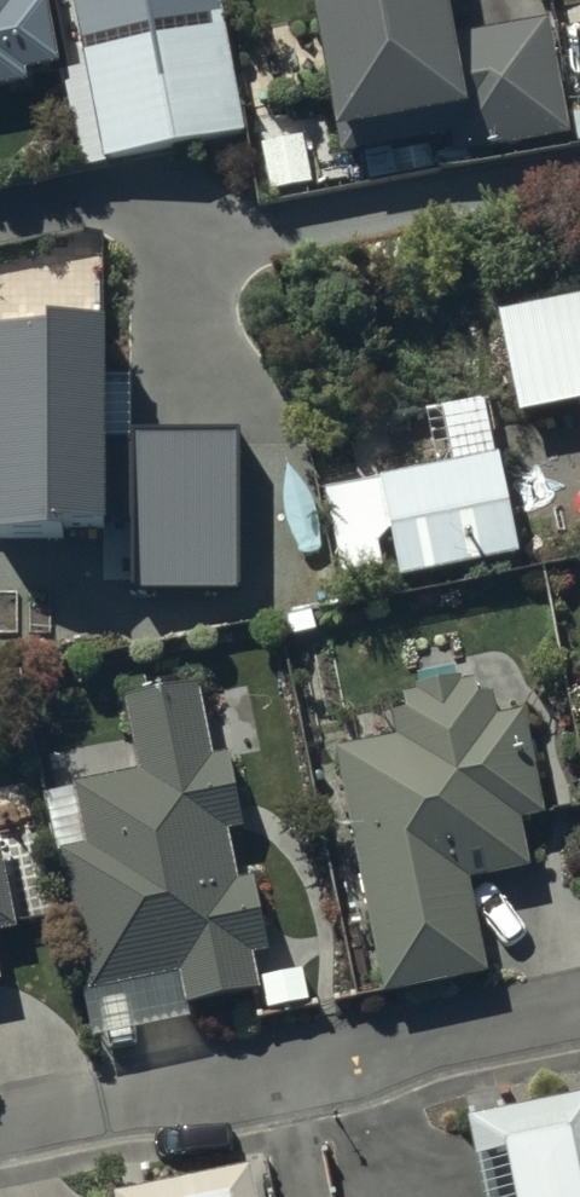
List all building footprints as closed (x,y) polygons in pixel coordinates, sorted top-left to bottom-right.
[(30,93),(27,78),(60,73),(49,9),(13,15),(11,0),(0,0),(0,98),(30,93)] [(453,0),(314,0),(344,152),(455,130),(461,163),(574,141),(551,27),(462,45),(453,0)] [(223,25),(82,52),(105,169),(246,142),(223,25)] [(521,402),(579,389),(579,286),(500,304),(521,402)] [(53,556),(137,534),(136,598),(241,599),(242,438),(118,438),(119,328),(0,327),(0,555),(53,556)] [(486,387),(313,424),(344,567),(398,555),(401,571),(520,546),(486,387)] [(492,683),(478,685),(475,674),(463,676),(462,670),(419,678),(421,687),(403,690),(406,703),(397,705),(401,727),(338,739),(384,982),(486,962),(469,869),(530,858),(520,807),(541,803),(522,703),(497,708),(492,683)] [(194,675),(124,692),(141,762),(74,778),(88,837),(58,844),(91,984),(180,963),(188,997),(259,980),(251,946),(272,942),(254,868),(238,872),(225,821),(243,816),(226,746),(212,749),(194,675)] [(12,922),(0,858),(0,924),(12,922)] [(470,1110),(488,1196),(579,1196),(579,1088),(470,1110)] [(115,1185),(117,1196),(256,1196),(248,1158),(115,1185)]
